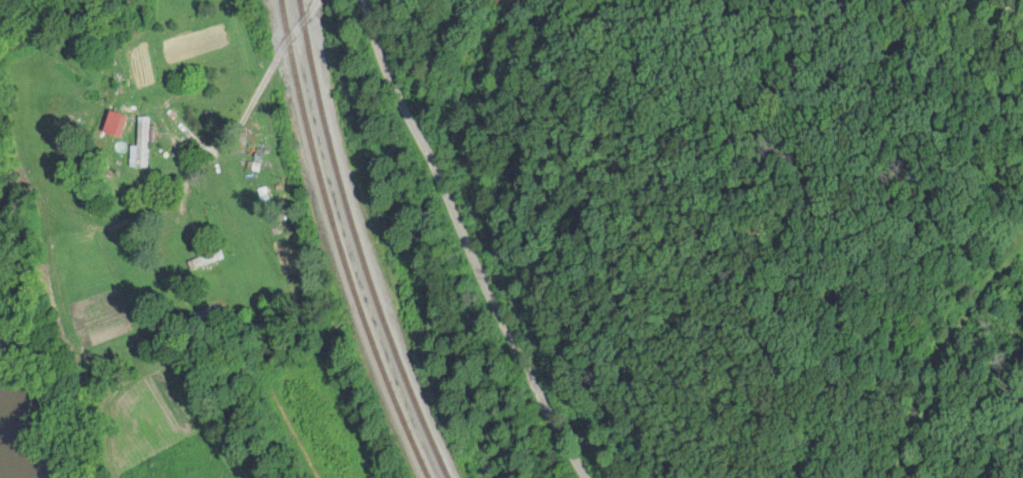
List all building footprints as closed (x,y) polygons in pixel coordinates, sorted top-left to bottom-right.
[(138,159),(154,159),(154,116),(138,116),(138,159)]
